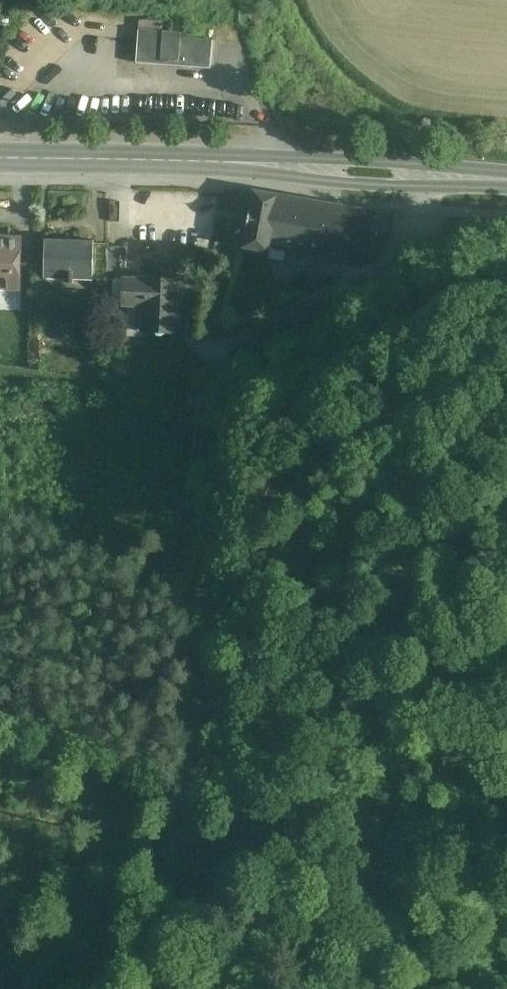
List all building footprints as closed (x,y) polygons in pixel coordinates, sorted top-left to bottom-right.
[(181,33),(139,30),(136,62),(210,68),(213,40),(181,37),(181,33)] [(375,214),(278,196),(278,195),(253,190),(242,247),(268,251),(269,251),(270,248),(361,265),(366,262),(375,214)] [(0,236),(0,290),(19,291),(20,262),(20,237),(0,236)] [(93,240),(45,239),(44,278),(69,279),(69,283),(73,283),(73,279),(92,279),(93,243),(93,240)] [(108,244),(93,243),(92,279),(107,280),(107,278),(107,257),(108,257),(108,246),(108,244)] [(127,246),(108,246),(108,257),(107,257),(107,278),(124,278),(124,277),(126,277),(127,246)] [(32,262),(20,262),(19,290),(31,290),(32,262)] [(126,277),(124,277),(124,278),(123,304),(124,304),(124,299),(144,299),(142,329),(142,330),(178,332),(181,280),(126,277)]
